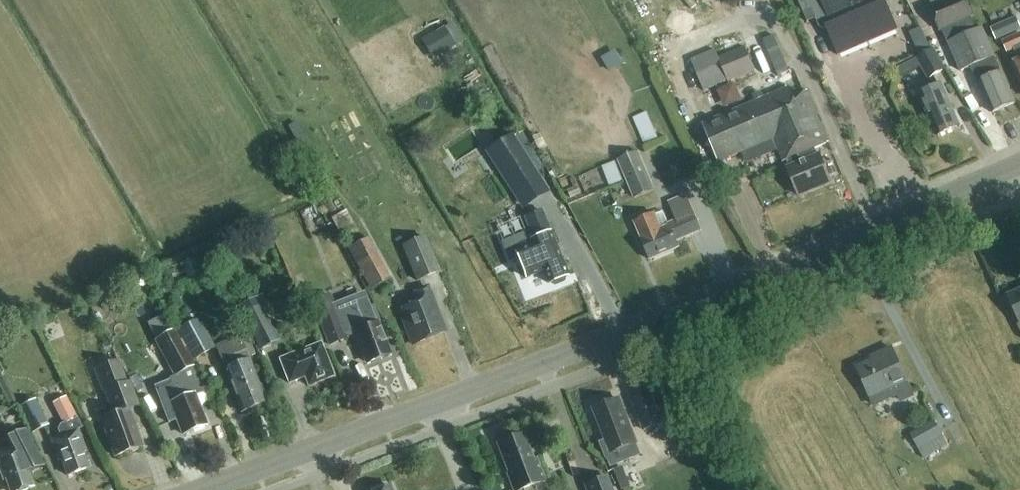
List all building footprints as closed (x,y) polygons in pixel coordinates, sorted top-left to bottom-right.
[(807,23),(816,19),(819,27),(824,29),(826,28),(838,56),(898,30),(885,1),(884,2),(883,0),(797,0),(807,23)] [(971,17),(975,16),(968,0),(945,0),(930,6),(940,30),(946,28),(952,41),(948,42),(961,72),(971,67),(978,83),(977,84),(983,96),(986,98),(992,113),(1015,104),(983,28),(977,31),(971,17)] [(1019,30),(1019,26),(1016,17),(990,28),(995,41),(1019,30)] [(924,25),(913,30),(922,51),(934,45),(924,25)] [(445,27),(422,40),(433,59),(456,46),(445,27)] [(1019,32),(1002,39),(1007,52),(1014,50),(1019,61),(1012,64),(1019,82),(1019,32)] [(728,81),(727,82),(728,83),(756,72),(745,46),(718,57),(728,81)] [(916,59),(921,68),(928,80),(945,70),(933,49),(916,59)] [(727,82),(718,57),(715,50),(690,60),(704,92),(727,82)] [(901,77),(921,68),(916,59),(897,69),(901,77)] [(719,88),(727,105),(745,97),(737,80),(719,88)] [(938,137),(960,127),(942,85),(920,94),(938,137)] [(796,96),(792,86),(705,119),(720,159),(740,151),(745,163),(779,149),(784,162),(788,161),(791,168),(788,169),(799,197),(831,183),(820,155),(819,156),(816,148),(830,143),(810,90),(796,96)] [(646,112),(632,118),(643,145),(665,136),(660,124),(652,127),(646,112)] [(507,164),(500,168),(522,202),(542,189),(509,138),(496,147),(507,164)] [(632,198),(653,189),(639,153),(619,161),(632,198)] [(618,159),(605,163),(611,182),(624,178),(618,159)] [(570,198),(579,194),(576,186),(567,190),(570,198)] [(676,242),(701,231),(686,194),(668,202),(676,220),(668,223),(663,212),(656,215),(655,212),(633,222),(649,261),(679,248),(676,242)] [(528,231),(500,242),(508,263),(516,259),(525,280),(542,273),(548,286),(551,285),(555,287),(564,283),(565,279),(568,278),(542,210),(523,218),(528,231)] [(419,283),(440,272),(426,235),(403,246),(419,283)] [(372,288),(388,279),(367,240),(350,249),(372,288)] [(413,345),(444,333),(427,288),(415,293),(419,303),(402,309),(406,320),(403,321),(413,345)] [(389,355),(367,298),(364,291),(332,303),(329,296),(313,303),(330,346),(349,339),(348,336),(355,334),(367,364),(389,355)] [(1008,297),(1019,323),(1019,291),(1008,297)] [(238,306),(260,350),(279,341),(262,307),(267,304),(262,294),(238,306)] [(199,319),(177,330),(193,360),(215,348),(199,319)] [(171,385),(156,391),(168,423),(177,420),(183,435),(188,433),(206,426),(195,395),(206,390),(193,367),(190,361),(191,360),(175,331),(157,341),(176,376),(169,379),(171,385)] [(248,360),(240,338),(227,343),(229,349),(218,353),(225,370),(224,370),(241,413),(266,403),(249,360),(248,360)] [(309,387),(334,377),(321,344),(280,360),(289,384),(305,378),(309,387)] [(913,398),(909,390),(892,349),(876,356),(877,360),(857,369),(872,407),(898,396),(901,403),(913,398)] [(115,457),(142,447),(128,410),(137,406),(120,359),(97,368),(114,415),(101,419),(115,457)] [(61,460),(67,476),(88,469),(83,453),(86,452),(78,430),(82,428),(65,397),(52,403),(63,425),(59,427),(57,432),(59,437),(50,440),(58,461),(61,460)] [(599,422),(598,423),(604,438),(598,440),(608,467),(639,455),(635,445),(637,444),(627,418),(626,418),(619,400),(605,405),(603,404),(597,406),(596,409),(594,409),(599,422)] [(31,433),(45,428),(36,404),(22,409),(31,433)] [(948,446),(934,421),(904,437),(912,452),(917,449),(923,460),(948,446)] [(12,489),(29,489),(31,489),(25,473),(43,466),(24,431),(5,437),(11,449),(0,453),(0,472),(3,481),(8,479),(12,489)] [(523,435),(498,445),(509,474),(508,474),(514,489),(521,489),(545,481),(536,459),(533,461),(523,435)] [(629,487),(621,468),(612,471),(620,489),(621,489),(629,487)] [(607,475),(583,484),(586,489),(613,489),(607,475)]
